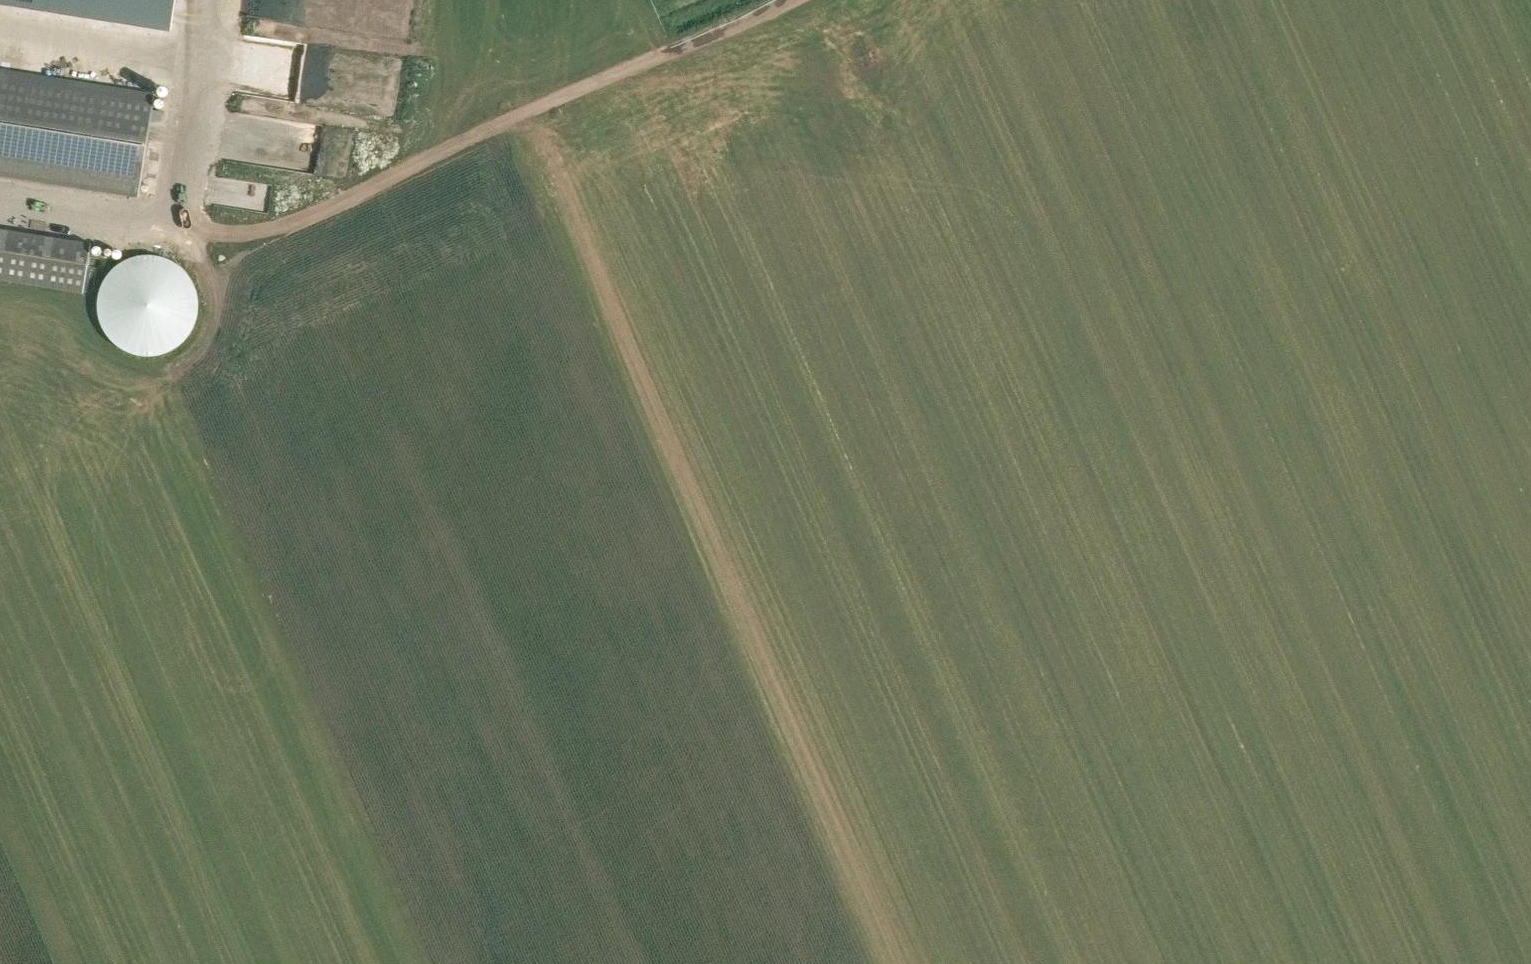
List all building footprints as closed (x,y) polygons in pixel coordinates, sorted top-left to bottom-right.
[(169,29),(174,0),(0,0),(0,2),(169,29)] [(139,194),(154,99),(0,75),(0,172),(139,194)] [(83,294),(91,246),(0,232),(0,281),(83,294)] [(108,345),(184,352),(185,333),(181,333),(182,322),(178,322),(178,312),(112,306),(108,345)]
